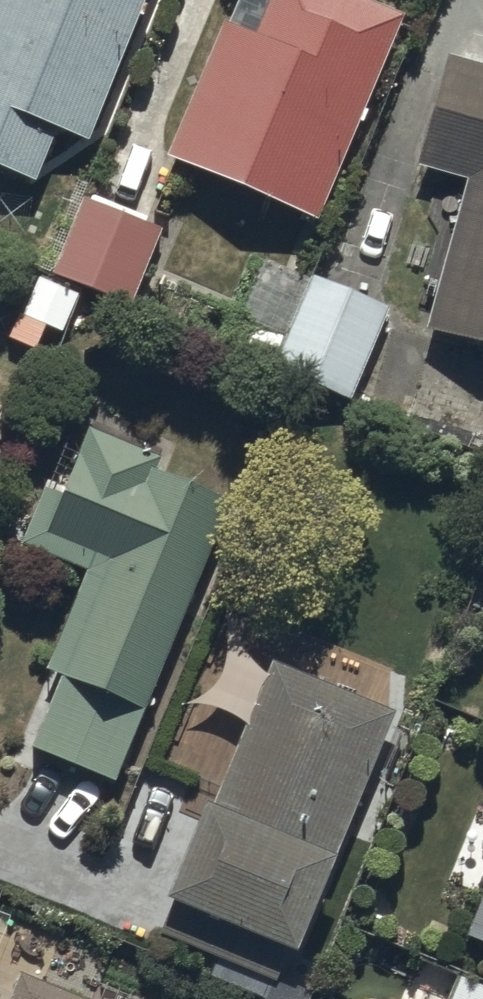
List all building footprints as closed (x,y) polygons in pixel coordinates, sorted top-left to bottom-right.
[(30,184),(52,130),(89,144),(145,0),(0,0),(0,172),(30,184)] [(349,0),(237,0),(225,29),(217,26),(162,158),(318,222),(400,21),(349,0)] [(446,59),(417,169),(465,182),(425,333),(482,348),(482,69),(446,59)] [(155,230),(81,203),(54,278),(128,305),(155,230)] [(79,296),(37,276),(18,316),(22,319),(12,341),(34,352),(45,328),(60,336),(79,296)] [(384,308),(313,281),(289,345),(256,332),(244,362),(349,402),(384,308)] [(60,499),(41,491),(18,548),(85,575),(45,673),(61,679),(31,753),(114,786),(227,506),(151,475),(157,461),(87,432),(60,499)] [(393,717),(272,668),(212,815),(202,811),(163,907),(169,909),(157,938),(274,985),(286,958),(293,961),(393,717)] [(466,942),(482,949),(482,899),(466,942)] [(19,974),(8,998),(79,998),(19,974)] [(459,979),(451,998),(482,998),(482,989),(459,979)]
